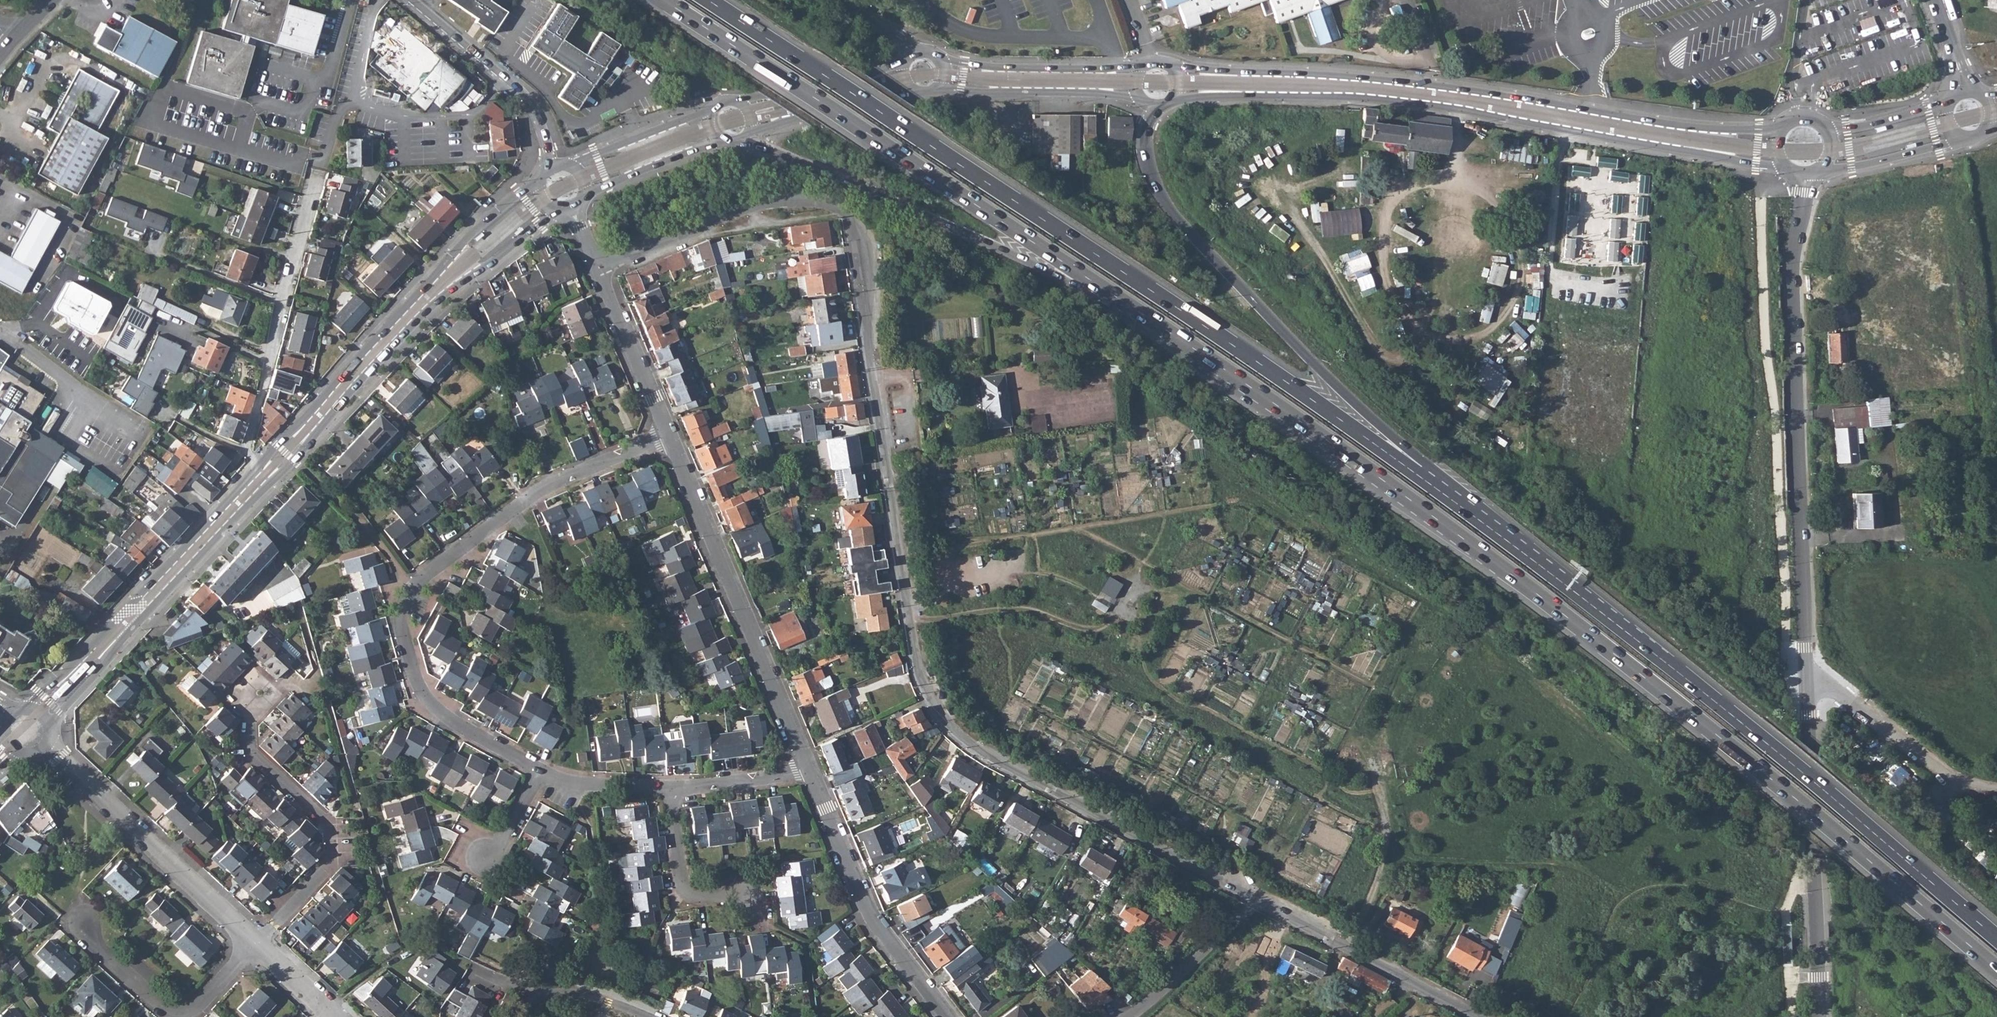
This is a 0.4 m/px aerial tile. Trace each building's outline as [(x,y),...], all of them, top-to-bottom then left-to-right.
[(323,15),(286,4),(287,0),(230,0),(222,29),(243,35),(240,42),(201,31),(186,83),(238,98),(256,39),(311,55),(323,15)] [(494,3),(492,6),(487,3),(489,0),(450,0),(476,18),(474,21),(492,33),(506,11),(494,3)] [(1177,3),(1185,27),(1198,22),(1195,14),(1226,3),(1229,11),(1260,0),(1265,15),(1272,12),(1268,0),(1186,0),(1177,3)] [(1272,12),(1275,22),(1306,11),(1327,3),(1336,0),(1268,0),(1272,12)] [(1327,3),(1306,11),(1314,36),(1317,35),(1320,43),(1336,38),(1334,30),(1336,29),(1327,3)] [(577,16),(559,4),(530,46),(572,74),(557,97),(576,109),(591,87),(591,86),(596,90),(609,71),(604,67),(619,44),(600,31),(585,55),(562,39),(577,16)] [(1397,4),(1389,7),(1392,17),(1401,14),(1397,4)] [(175,42),(129,17),(119,34),(104,26),(94,43),(156,77),(175,42)] [(399,30),(437,62),(440,59),(398,23),(374,51),(378,54),(399,30)] [(437,62),(399,30),(378,54),(417,86),(408,97),(423,110),(432,99),(440,106),(449,100),(456,93),(463,78),(440,59),(437,62)] [(591,87),(602,94),(615,74),(604,67),(609,71),(596,90),(591,86),(591,87)] [(57,100),(58,104),(46,127),(58,133),(37,173),(76,194),(107,137),(96,131),(118,90),(78,68),(66,91),(61,92),(57,100)] [(1375,109),(1362,108),(1361,124),(1361,137),(1367,138),(1369,122),(1373,123),(1375,109)] [(1450,118),(1409,113),(1407,127),(1373,123),(1369,122),(1367,138),(1367,140),(1404,144),(1404,148),(1445,153),(1450,118)] [(1094,116),(1033,115),(1033,153),(1051,153),(1051,170),(1067,170),(1067,153),(1082,153),(1082,146),(1094,146),(1094,116)] [(1131,117),(1108,117),(1107,138),(1130,138),(1131,117)] [(509,121),(488,123),(491,150),(512,148),(509,121)] [(377,138),(346,138),(346,166),(377,166),(377,138)] [(184,158),(142,144),(136,163),(160,172),(159,176),(178,182),(174,193),(191,199),(197,179),(179,173),(184,158)] [(1094,146),(1082,146),(1082,153),(1082,156),(1094,156),(1094,146)] [(1371,157),(1360,156),(1360,161),(1359,202),(1370,202),(1371,157)] [(1597,157),(1596,167),(1616,168),(1616,159),(1597,157)] [(496,169),(492,165),(488,168),(493,173),(496,169)] [(103,194),(104,194),(109,181),(112,182),(115,175),(114,174),(116,168),(109,166),(97,191),(103,194)] [(1571,166),(1570,175),(1588,177),(1589,167),(1571,166)] [(493,173),(488,168),(482,175),(486,180),(493,173)] [(1627,173),(1610,171),(1609,180),(1626,182),(1627,173)] [(1638,193),(1647,193),(1649,175),(1639,174),(1638,193)] [(325,212),(345,218),(352,195),(354,196),(356,187),(341,183),(338,191),(331,189),(325,212)] [(276,196),(251,187),(240,215),(245,217),(263,224),(266,216),(264,215),(267,208),(271,209),(276,196)] [(457,211),(436,191),(426,202),(420,208),(425,214),(440,228),(457,211)] [(1569,211),(1578,211),(1580,193),(1570,192),(1569,211)] [(1611,213),(1620,214),(1622,195),(1612,194),(1611,213)] [(102,198),(95,195),(84,217),(80,226),(93,233),(103,213),(97,209),(102,198)] [(1637,214),(1646,215),(1648,196),(1638,196),(1637,214)] [(415,204),(420,208),(426,202),(421,197),(415,204)] [(136,207),(111,198),(105,215),(127,223),(125,228),(143,234),(145,227),(161,232),(166,218),(145,210),(142,219),(133,216),(136,207)] [(217,208),(211,205),(208,214),(214,216),(217,208)] [(20,293),(59,221),(35,208),(9,256),(0,251),(0,282),(20,293)] [(440,228),(425,214),(406,234),(421,248),(440,228)] [(1566,234),(1575,235),(1577,216),(1567,215),(1566,234)] [(263,224),(245,217),(238,237),(258,244),(265,224),(263,224)] [(1609,237),(1618,238),(1620,219),(1610,218),(1609,237)] [(790,245),(801,243),(807,242),(806,240),(813,239),(814,249),(830,246),(826,221),(788,227),(790,245)] [(1633,240),(1642,241),(1644,222),(1635,222),(1633,240)] [(274,238),(277,228),(267,225),(264,235),(274,238)] [(93,233),(80,226),(65,255),(66,256),(73,259),(86,265),(92,253),(85,249),(93,233)] [(802,251),(814,249),(813,239),(806,240),(807,242),(801,243),(802,251)] [(1563,257),(1573,258),(1575,240),(1565,239),(1563,257)] [(335,244),(321,240),(319,247),(333,251),(335,244)] [(694,271),(703,269),(713,265),(707,245),(705,240),(695,244),(698,253),(692,255),(691,258),(694,271)] [(722,263),(728,262),(721,241),(707,245),(713,265),(722,263)] [(1608,260),(1617,261),(1619,242),(1609,241),(1608,260)] [(1632,263),(1641,263),(1643,245),(1634,244),(1632,263)] [(411,261),(395,246),(388,254),(384,250),(374,260),(378,264),(377,265),(392,280),(411,261)] [(325,280),(333,251),(319,247),(318,247),(316,254),(311,253),(305,275),(325,280)] [(1340,254),(1348,280),(1372,273),(1364,247),(1340,254)] [(256,258),(235,250),(224,276),(245,285),(256,258)] [(679,251),(663,258),(666,265),(668,269),(669,272),(685,266),(679,251)] [(727,255),(728,262),(744,260),(743,252),(727,255)] [(797,276),(803,275),(819,273),(828,271),(828,267),(818,268),(816,253),(798,256),(799,262),(796,263),(796,267),(787,268),(788,278),(797,276)] [(557,255),(550,258),(560,283),(562,282),(575,277),(566,254),(557,257),(557,255)] [(64,262),(70,265),(73,259),(66,256),(64,262)] [(535,266),(538,271),(545,289),(560,283),(550,258),(543,261),(544,263),(535,266)] [(631,294),(642,289),(640,284),(642,283),(639,276),(649,273),(655,270),(656,273),(668,269),(666,265),(663,258),(623,274),(631,294)] [(713,265),(716,274),(733,272),(732,264),(722,266),(722,263),(713,265)] [(392,280),(377,265),(361,281),(377,296),(392,280)] [(530,273),(523,275),(532,300),(547,294),(545,289),(538,271),(530,274),(530,273)] [(819,273),(803,275),(806,295),(822,293),(823,295),(835,293),(831,271),(828,271),(819,273)] [(649,273),(639,276),(642,283),(651,279),(649,273)] [(508,283),(511,292),(517,306),(522,304),(532,300),(523,275),(516,278),(516,280),(508,283)] [(800,296),(806,295),(803,275),(797,276),(800,296)] [(710,279),(714,291),(720,289),(717,279),(716,276),(710,279)] [(107,302),(70,281),(67,282),(54,307),(55,310),(65,316),(69,314),(72,324),(76,323),(77,326),(91,334),(93,332),(108,305),(107,302)] [(645,286),(647,292),(651,290),(658,287),(659,287),(657,281),(645,286)] [(159,289),(143,282),(137,297),(155,306),(193,323),(196,317),(155,297),(159,289)] [(640,321),(664,312),(660,302),(663,301),(658,287),(651,290),(647,292),(642,294),(643,296),(631,301),(640,321)] [(246,301),(215,289),(212,297),(203,294),(199,305),(205,314),(236,326),(246,301)] [(706,295),(714,324),(729,318),(727,313),(723,296),(720,289),(714,291),(706,295)] [(502,293),(495,296),(505,321),(520,315),(517,306),(511,292),(503,295),(502,293)] [(137,297),(130,294),(102,348),(132,363),(137,353),(136,352),(145,334),(143,333),(151,318),(149,317),(155,306),(137,297)] [(344,334),(367,308),(353,294),(330,321),(344,334)] [(1536,318),(1539,296),(1526,294),(1523,317),(1536,318)] [(723,296),(727,313),(735,311),(736,311),(731,295),(723,296)] [(490,326),(505,321),(495,296),(488,299),(489,301),(481,304),(490,326)] [(810,299),(814,324),(835,321),(831,296),(810,299)] [(560,310),(566,325),(591,315),(588,307),(586,308),(583,300),(560,310)] [(307,353),(317,316),(297,311),(288,348),(307,353)] [(668,321),(665,311),(664,312),(640,321),(652,350),(675,340),(667,321),(668,321)] [(729,318),(735,336),(743,335),(735,311),(727,313),(729,318)] [(447,334),(463,349),(481,329),(466,315),(447,334)] [(594,321),(591,315),(566,325),(572,340),(595,330),(592,322),(594,321)] [(819,329),(821,344),(850,340),(848,324),(819,329)] [(1826,326),(1826,334),(1828,362),(1837,361),(1846,361),(1847,361),(1846,333),(1835,334),(1834,325),(1826,326)] [(157,334),(135,380),(151,387),(161,365),(175,372),(185,350),(180,348),(181,346),(157,334)] [(227,347),(202,336),(191,360),(216,372),(227,347)] [(433,379),(434,378),(451,360),(452,359),(437,345),(418,365),(433,379)] [(788,348),(789,358),(805,355),(804,346),(788,348)] [(1052,348),(1032,348),(1032,361),(1052,361),(1052,348)] [(827,362),(830,376),(854,372),(851,353),(834,355),(835,361),(827,362)] [(303,360),(285,356),(283,365),(280,364),(279,367),(286,369),(285,371),(297,375),(300,376),(303,360)] [(576,377),(583,393),(595,388),(598,395),(616,388),(606,365),(588,372),(583,359),(571,364),(576,377)] [(457,365),(451,360),(434,378),(440,384),(457,365)] [(1109,372),(1120,372),(1120,363),(1109,363),(1109,372)] [(0,368),(0,517),(13,526),(27,503),(18,498),(31,478),(40,483),(57,457),(27,438),(27,434),(19,428),(24,420),(27,421),(43,395),(26,385),(17,379),(0,368)] [(745,370),(750,386),(756,385),(752,369),(745,370)] [(200,373),(196,370),(192,377),(197,379),(200,373)] [(297,375),(285,371),(282,381),(294,385),(297,375)] [(583,393),(576,377),(558,384),(553,372),(541,377),(553,406),(565,401),(568,407),(585,400),(583,393)] [(839,388),(841,400),(858,397),(854,372),(830,376),(832,389),(839,388)] [(183,380),(193,386),(197,379),(192,377),(186,374),(183,380)] [(982,408),(985,408),(988,428),(1010,425),(1003,374),(980,377),(982,385),(979,386),(982,408)] [(17,379),(26,385),(28,381),(19,376),(17,379)] [(130,377),(122,390),(136,399),(131,408),(146,417),(154,403),(152,402),(157,393),(130,377)] [(520,427),(526,425),(545,417),(542,411),(553,406),(541,377),(529,382),(535,394),(517,401),(521,412),(515,415),(520,427)] [(402,415),(403,413),(420,395),(422,393),(408,379),(387,401),(402,415)] [(225,400),(235,404),(240,388),(230,385),(225,400)] [(180,413),(184,415),(198,389),(194,387),(180,413)] [(254,394),(240,388),(235,404),(231,414),(246,420),(254,394)] [(751,389),(756,405),(763,404),(758,388),(751,389)] [(427,400),(420,395),(403,413),(409,419),(427,400)] [(1833,409),(1834,429),(1837,462),(1857,460),(1856,443),(1855,427),(1861,427),(1889,424),(1887,396),(1866,398),(1867,406),(1833,409)] [(270,405),(284,419),(289,414),(274,400),(270,405)] [(270,405),(265,401),(261,412),(263,413),(260,424),(256,436),(264,443),(285,419),(284,419),(270,405)] [(1151,401),(1140,403),(1142,417),(1153,415),(1151,401)] [(844,415),(845,420),(862,418),(860,403),(824,409),(826,418),(844,415)] [(767,417),(763,404),(756,405),(760,418),(767,417)] [(701,417),(703,422),(710,420),(706,409),(699,412),(701,417)] [(707,430),(703,422),(701,417),(699,412),(699,411),(698,410),(680,417),(692,446),(729,431),(726,422),(707,430)] [(767,417),(760,418),(764,433),(799,428),(802,443),(826,439),(830,438),(829,430),(813,432),(810,411),(767,417)] [(245,422),(223,413),(216,434),(238,442),(245,422)] [(1033,431),(1046,430),(1045,414),(1031,415),(1033,431)] [(362,436),(378,451),(397,432),(380,416),(362,436)] [(754,445),(757,453),(769,448),(764,433),(760,418),(753,421),(760,443),(754,445)] [(216,440),(200,430),(187,447),(201,460),(216,440)] [(826,439),(831,469),(834,469),(860,464),(855,434),(830,438),(826,439)] [(344,454),(361,470),(378,451),(362,436),(344,454)] [(583,437),(570,441),(575,458),(588,454),(583,437)] [(694,450),(702,470),(722,461),(714,442),(694,450)] [(187,447),(182,443),(178,448),(183,452),(180,453),(176,450),(173,455),(179,459),(193,470),(201,460),(187,447)] [(458,465),(469,479),(479,471),(483,476),(499,464),(484,445),(469,457),(461,446),(450,454),(458,465)] [(241,454),(231,447),(230,447),(226,446),(213,465),(226,474),(241,454)] [(327,472),(343,488),(361,470),(344,454),(327,472)] [(66,469),(84,482),(94,469),(75,456),(66,469)] [(193,470),(179,459),(175,466),(168,461),(155,478),(175,493),(188,476),(194,480),(189,486),(210,501),(220,490),(193,470)] [(705,475),(715,501),(716,504),(727,500),(721,485),(739,478),(733,463),(705,475)] [(861,472),(860,464),(834,469),(835,479),(841,478),(843,488),(845,498),(867,495),(863,471),(861,472)] [(144,473),(135,465),(122,484),(130,490),(144,473)] [(424,474),(442,499),(453,491),(457,496),(473,484),(469,479),(458,465),(443,476),(435,466),(424,474)] [(621,487),(633,515),(645,510),(640,497),(657,490),(648,468),(630,476),(633,482),(621,487)] [(472,480),(477,485),(484,477),(479,472),(472,480)] [(407,504),(421,523),(437,511),(433,506),(442,499),(424,474),(414,482),(422,493),(407,504)] [(1880,475),(1873,475),(1874,486),(1881,485),(1880,475)] [(18,498),(27,503),(40,483),(31,478),(18,498)] [(615,508),(620,521),(633,515),(621,487),(610,492),(606,484),(593,489),(603,513),(615,508)] [(104,498),(81,485),(78,490),(100,503),(98,506),(117,518),(122,510),(106,498),(104,497),(104,498)] [(137,485),(132,490),(145,501),(151,493),(141,485),(137,485)] [(286,505),(302,520),(319,502),(302,487),(286,505)] [(573,506),(585,535),(597,529),(592,518),(603,513),(593,489),(582,494),(584,501),(573,506)] [(729,525),(732,531),(750,524),(741,502),(755,496),(752,489),(727,500),(716,504),(723,521),(727,520),(729,525)] [(128,502),(112,490),(106,498),(122,510),(128,502)] [(183,507),(167,492),(164,496),(160,493),(153,501),(158,505),(153,511),(179,533),(180,532),(196,515),(200,511),(190,503),(183,507)] [(1878,492),(1854,493),(1855,528),(1879,527),(1878,492)] [(788,499),(790,508),(797,506),(795,498),(788,499)] [(385,528),(400,548),(416,536),(412,531),(421,523),(407,504),(403,499),(392,506),(400,517),(385,528)] [(154,505),(148,500),(145,503),(151,509),(154,505)] [(840,507),(843,530),(869,526),(865,503),(840,507)] [(568,527),(573,539),(585,535),(573,506),(561,511),(558,504),(540,512),(550,535),(568,527)] [(269,523),(287,540),(304,523),(302,520),(286,505),(269,523)] [(179,533),(153,511),(151,513),(149,515),(149,518),(148,517),(145,517),(141,521),(159,538),(164,542),(168,545),(179,533)] [(83,525),(89,529),(94,521),(89,517),(83,525)] [(141,521),(135,518),(118,537),(130,545),(131,544),(143,556),(159,538),(141,521)] [(757,550),(761,558),(771,553),(760,527),(731,539),(739,557),(757,550)] [(118,537),(109,531),(104,539),(110,543),(136,563),(143,556),(131,544),(130,545),(118,537)] [(232,562),(251,579),(276,552),(261,532),(232,562)] [(659,551),(664,563),(689,552),(683,540),(675,543),(670,532),(642,544),(647,556),(659,551)] [(509,580),(521,586),(527,574),(515,568),(524,551),(501,539),(492,557),(498,560),(493,571),(509,580)] [(136,563),(110,543),(103,551),(108,555),(101,562),(104,565),(120,580),(136,563)] [(103,565),(82,552),(77,558),(89,566),(88,568),(96,573),(82,588),(99,604),(120,580),(104,565),(103,565)] [(657,579),(662,592),(691,580),(686,568),(694,565),(689,552),(664,563),(669,575),(657,579)] [(360,573),(365,591),(370,590),(379,587),(388,585),(383,566),(377,568),(373,556),(343,564),(347,577),(360,573)] [(232,562),(207,589),(216,599),(225,607),(251,579),(232,562)] [(57,609),(78,623),(78,622),(89,612),(59,592),(57,595),(54,593),(52,595),(45,592),(29,587),(27,579),(9,567),(3,577),(56,611),(57,609)] [(490,607),(505,615),(511,603),(499,597),(509,580),(493,571),(487,568),(477,586),(483,589),(477,600),(490,607)] [(268,590),(274,602),(300,585),(297,578),(293,574),(268,590)] [(1106,612),(1122,583),(1109,576),(1093,605),(1106,612)] [(679,599),(684,611),(709,601),(704,588),(696,591),(691,580),(662,592),(667,604),(679,599)] [(300,587),(303,597),(311,595),(308,584),(300,587)] [(189,608),(198,617),(216,599),(207,589),(202,585),(184,603),(189,608)] [(444,592),(458,599),(462,592),(448,585),(444,592)] [(339,620),(342,631),(354,628),(372,623),(369,611),(375,609),(370,590),(365,591),(346,597),(351,616),(339,620)] [(866,616),(868,631),(888,628),(885,612),(882,613),(881,607),(879,592),(854,596),(857,618),(866,616)] [(677,627),(682,640),(711,627),(706,616),(714,613),(709,601),(684,611),(689,622),(677,627)] [(505,615),(490,607),(483,618),(478,615),(468,632),(490,644),(500,626),(511,632),(517,621),(505,615)] [(167,649),(201,636),(198,627),(206,624),(198,617),(189,608),(162,636),(167,649)] [(98,619),(89,611),(89,612),(78,622),(88,630),(98,619)] [(767,622),(778,649),(804,638),(803,637),(797,622),(801,620),(800,617),(793,620),(788,622),(786,617),(784,614),(767,622)] [(432,657),(449,666),(452,661),(461,645),(444,636),(451,624),(439,618),(424,645),(436,651),(432,657)] [(797,622),(803,637),(808,635),(802,620),(801,620),(797,622)] [(372,623),(354,628),(359,647),(348,650),(351,663),(381,654),(378,643),(384,640),(379,621),(372,623)] [(215,625),(217,631),(222,628),(224,628),(221,622),(215,625)] [(4,660),(10,664),(33,640),(29,629),(22,635),(14,630),(12,634),(0,626),(0,663),(4,660)] [(699,646),(705,660),(723,652),(729,649),(724,637),(716,640),(711,627),(682,640),(687,652),(699,646)] [(254,659),(259,665),(277,647),(279,645),(263,631),(256,639),(251,634),(243,642),(248,647),(246,649),(256,657),(254,659)] [(279,645),(277,647),(291,660),(293,658),(296,654),(282,641),(279,645)] [(236,676),(241,671),(239,669),(247,660),(228,643),(215,656),(236,676)] [(268,673),(266,675),(272,681),(285,667),(290,672),(298,663),(293,658),(291,660),(277,647),(259,665),(268,673)] [(729,666),(723,652),(705,660),(695,664),(699,676),(709,672),(717,689),(742,679),(735,664),(729,666)] [(367,673),(372,692),(392,686),(397,685),(391,665),(385,667),(381,654),(351,663),(355,676),(367,673)] [(200,677),(216,692),(222,686),(224,688),(236,676),(215,656),(198,675),(200,677)] [(883,672),(892,669),(900,665),(901,665),(897,656),(890,659),(879,663),(883,672)] [(461,686),(471,692),(483,670),(486,665),(475,659),(469,671),(452,661),(449,666),(440,683),(457,693),(461,686)] [(90,674),(97,667),(94,664),(87,672),(90,674)] [(817,691),(813,681),(823,677),(818,665),(790,677),(802,705),(811,702),(821,698),(817,691)] [(886,680),(904,672),(901,665),(900,665),(892,669),(883,672),(886,680)] [(476,709),(493,718),(504,696),(488,688),(495,677),(483,670),(471,692),(468,698),(479,704),(476,709)] [(107,694),(119,706),(138,686),(126,674),(107,694)] [(179,688),(182,692),(193,680),(189,676),(186,677),(178,686),(179,688)] [(817,691),(829,686),(830,682),(827,676),(823,677),(813,681),(817,691)] [(195,682),(193,680),(182,692),(201,709),(205,704),(207,706),(215,699),(219,694),(216,692),(200,677),(195,682)] [(397,706),(392,686),(372,692),(368,693),(373,712),(361,715),(364,728),(393,719),(390,708),(397,706)] [(811,702),(823,733),(847,723),(838,700),(841,699),(837,691),(821,698),(811,702)] [(513,722),(524,728),(539,700),(528,694),(522,706),(504,696),(493,718),(511,728),(513,722)] [(282,716),(293,727),(307,712),(289,696),(281,705),(279,703),(274,709),(282,716)] [(851,722),(857,720),(850,697),(844,699),(851,722)] [(533,739),(550,749),(562,727),(544,718),(551,706),(539,700),(524,728),(535,734),(533,739)] [(921,707),(895,717),(900,728),(910,724),(913,733),(929,726),(921,707)] [(215,733),(221,739),(237,721),(225,709),(223,711),(220,708),(203,726),(213,736),(215,733)] [(726,732),(730,757),(750,754),(749,747),(762,746),(758,715),(745,717),(746,730),(726,732)] [(273,736),(285,748),(299,733),(293,727),(282,716),(274,724),(271,722),(266,729),(273,736)] [(94,747),(107,758),(124,740),(98,717),(88,728),(101,740),(94,747)] [(617,750),(630,748),(627,725),(626,717),(613,719),(614,732),(595,735),(598,759),(618,757),(617,750)] [(853,732),(864,758),(881,749),(882,748),(872,726),(875,725),(876,727),(885,723),(883,719),(853,732)] [(710,753),(711,759),(730,757),(726,732),(708,735),(706,722),(693,723),(697,754),(710,753)] [(644,761),(664,759),(662,741),(661,734),(641,736),(640,723),(627,725),(630,748),(631,755),(643,754),(644,761)] [(664,759),(665,765),(685,762),(685,756),(697,754),(693,723),(680,725),(681,739),(662,741),(664,759)] [(383,757),(395,763),(401,751),(419,761),(421,756),(430,739),(412,730),(409,735),(398,730),(383,757)] [(221,739),(215,733),(213,736),(221,745),(221,739)] [(822,745),(827,755),(845,747),(843,742),(852,738),(850,734),(841,738),(840,736),(822,745)] [(432,778),(443,784),(458,757),(448,751),(451,745),(432,735),(430,739),(421,756),(438,766),(432,778)] [(285,748),(273,736),(265,744),(263,742),(258,748),(278,767),(291,753),(285,748)] [(886,753),(892,762),(891,763),(902,780),(912,773),(902,758),(913,751),(904,738),(882,748),(881,749),(884,754),(886,753)] [(344,740),(340,741),(344,757),(357,753),(356,750),(352,750),(344,740)] [(131,765),(150,782),(159,772),(165,766),(146,749),(131,765)] [(585,751),(575,752),(576,761),(586,759),(585,751)] [(344,757),(349,773),(354,771),(355,758),(358,757),(357,753),(344,757)] [(462,778),(478,787),(486,772),(490,766),(472,757),(469,763),(458,757),(443,784),(456,790),(462,778)] [(955,757),(943,777),(954,783),(970,792),(981,773),(955,757)] [(299,787),(319,806),(325,799),(324,798),(331,790),(326,786),(333,778),(330,768),(323,762),(299,787)] [(833,776),(837,783),(850,775),(846,769),(833,776)] [(247,802),(262,786),(265,783),(259,777),(258,779),(249,771),(241,778),(233,770),(220,783),(229,792),(232,789),(247,802)] [(145,787),(169,809),(179,799),(185,793),(187,791),(180,784),(176,788),(159,772),(150,782),(145,787)] [(498,778),(486,772),(478,787),(472,799),(484,806),(491,794),(508,803),(519,781),(502,772),(498,778)] [(916,779),(926,785),(930,778),(924,774),(916,779)] [(839,796),(849,821),(870,812),(860,788),(863,787),(859,777),(838,786),(842,795),(839,796)] [(950,789),(954,783),(943,777),(939,783),(950,789)] [(907,786),(921,806),(926,798),(928,794),(929,793),(932,789),(926,785),(916,779),(907,786)] [(971,800),(992,813),(1003,793),(982,781),(971,800)] [(25,787),(22,784),(5,802),(5,808),(2,813),(16,826),(22,821),(37,835),(50,822),(25,787)] [(244,805),(262,822),(264,819),(279,804),(281,801),(283,800),(276,793),(273,795),(262,786),(247,802),(244,805)] [(200,807),(185,793),(179,799),(190,809),(196,814),(200,811),(200,807)] [(928,816),(941,835),(943,837),(948,829),(932,806),(935,801),(928,794),(926,798),(921,806),(928,816)] [(768,806),(770,823),(784,821),(785,835),(798,833),(794,802),(782,804),(781,795),(766,797),(768,806)] [(196,814),(190,809),(179,799),(169,809),(165,813),(183,831),(184,830),(197,816),(196,814)] [(757,825),(759,839),(772,837),(770,823),(768,806),(755,807),(754,799),(740,800),(744,827),(757,825)] [(400,818),(406,837),(429,830),(423,811),(417,812),(413,800),(383,809),(387,822),(400,818)] [(716,813),(720,844),(733,842),(732,828),(744,827),(740,800),(727,802),(728,811),(716,813)] [(279,804),(264,819),(276,830),(277,828),(283,833),(299,815),(288,805),(287,806),(281,801),(279,804)] [(1002,820),(1026,834),(1036,816),(1013,801),(1002,820)] [(635,839),(656,836),(653,817),(647,818),(645,805),(615,810),(616,822),(629,820),(632,840),(635,839)] [(707,845),(708,846),(720,844),(716,813),(704,814),(703,806),(689,808),(693,834),(697,833),(706,832),(707,845)] [(286,840),(297,850),(309,837),(314,832),(310,828),(311,827),(299,815),(283,833),(288,838),(286,840)] [(212,830),(197,816),(184,830),(183,831),(207,853),(219,841),(209,832),(212,830)] [(927,841),(941,835),(928,816),(923,818),(929,831),(924,833),(927,841)] [(534,842),(547,849),(553,837),(565,843),(571,832),(544,817),(538,829),(529,824),(523,836),(534,842)] [(1029,837),(1060,855),(1072,837),(1040,818),(1029,837)] [(1233,830),(1240,834),(1245,825),(1238,821),(1233,830)] [(862,840),(869,857),(889,849),(878,824),(855,834),(859,841),(862,840)] [(398,859),(402,872),(431,863),(428,850),(434,848),(429,830),(406,837),(411,855),(398,859)] [(1229,838),(1244,846),(1246,842),(1247,838),(1240,834),(1233,830),(1229,838)] [(706,832),(697,833),(698,843),(701,846),(707,845),(706,832)] [(48,858),(53,849),(28,833),(23,841),(9,833),(4,842),(23,854),(28,846),(48,858)] [(952,842),(962,847),(967,839),(956,834),(952,842)] [(635,839),(637,853),(624,855),(616,856),(618,868),(626,867),(649,864),(657,862),(656,850),(664,849),(662,836),(656,836),(635,839)] [(290,857),(305,871),(322,853),(314,845),(316,843),(309,837),(297,850),(290,857)] [(225,868),(230,872),(247,854),(236,844),(234,846),(228,841),(212,859),(224,869),(225,868)] [(554,882),(558,884),(564,872),(553,866),(559,855),(547,849),(534,842),(529,853),(537,858),(530,869),(554,882)] [(1244,846),(1253,852),(1256,848),(1246,842),(1244,846)] [(1078,865),(1103,879),(1113,862),(1088,847),(1078,865)] [(892,856),(889,849),(869,857),(872,864),(892,856)] [(237,882),(243,888),(260,870),(262,868),(247,854),(230,872),(239,880),(237,882)] [(103,878),(127,900),(144,882),(120,860),(103,878)] [(775,878),(778,897),(802,894),(799,875),(812,873),(811,860),(781,865),(782,876),(775,878)] [(879,872),(885,883),(886,886),(882,888),(888,901),(924,884),(917,868),(907,873),(901,862),(879,872)] [(1118,865),(1113,862),(1103,879),(1108,882),(1118,865)] [(631,879),(633,892),(655,889),(661,888),(659,875),(650,876),(649,864),(626,867),(618,868),(619,881),(631,879)] [(990,874),(993,877),(1000,870),(997,867),(995,869),(989,864),(982,872),(987,877),(990,874)] [(333,893),(346,905),(356,894),(354,892),(360,887),(341,869),(330,881),(332,883),(327,888),(333,893)] [(387,879),(384,869),(377,870),(380,881),(387,879)] [(257,897),(261,901),(278,884),(267,873),(265,876),(260,870),(243,888),(255,899),(257,897)] [(429,898),(447,907),(457,887),(458,885),(440,876),(437,882),(426,876),(411,903),(423,910),(429,898)] [(570,906),(576,909),(582,897),(558,884),(554,882),(548,893),(540,889),(534,901),(538,903),(557,914),(560,915),(564,917),(570,906)] [(1003,900),(998,906),(1005,912),(1013,903),(992,883),(980,890),(984,897),(994,892),(1003,900)] [(475,897),(457,887),(447,907),(446,908),(463,918),(457,929),(469,936),(484,909),(472,903),(475,897)] [(657,909),(655,889),(633,892),(630,893),(633,913),(619,915),(621,928),(652,923),(651,910),(657,909)] [(346,905),(333,893),(325,902),(323,899),(317,906),(336,923),(337,924),(351,910),(346,905)] [(149,914),(162,926),(163,925),(172,933),(184,922),(185,920),(175,912),(176,911),(163,900),(162,901),(154,894),(145,904),(152,911),(149,914)] [(788,916),(789,927),(819,923),(817,911),(804,913),(802,894),(778,897),(780,917),(788,916)] [(806,910),(815,910),(815,894),(806,894),(806,910)] [(13,913),(30,929),(44,913),(27,898),(25,900),(19,895),(9,906),(14,911),(13,913)] [(905,903),(910,912),(919,908),(915,899),(905,903)] [(1174,932),(1119,900),(1112,911),(1125,919),(1129,921),(1125,927),(1125,929),(1134,934),(1137,928),(1166,945),(1174,932)] [(557,914),(538,903),(529,921),(535,924),(529,935),(556,949),(562,937),(550,931),(560,915),(557,914)] [(319,936),(321,938),(336,923),(317,906),(309,914),(307,913),(301,919),(319,936)] [(999,917),(1005,912),(998,906),(992,910),(999,917)] [(459,954),(471,960),(487,930),(504,940),(516,918),(498,908),(495,915),(484,909),(469,936),(459,954)] [(1383,924),(1407,936),(1410,928),(1415,931),(1420,922),(1391,908),(1383,924)] [(1506,915),(1495,942),(1505,946),(1509,948),(1521,920),(1506,915)] [(306,949),(319,936),(301,919),(293,927),(291,925),(286,930),(306,949)] [(1125,919),(1120,925),(1125,927),(1129,921),(1125,919)] [(173,943),(198,967),(211,955),(205,949),(210,944),(190,925),(189,927),(184,922),(172,933),(170,936),(175,941),(173,943)] [(689,947),(691,960),(704,958),(701,935),(700,927),(687,929),(686,923),(666,926),(669,950),(689,947)] [(821,935),(824,939),(839,928),(835,923),(821,935)] [(947,925),(940,929),(957,951),(963,947),(947,925)] [(841,968),(855,958),(847,947),(853,943),(842,927),(822,941),(833,957),(822,965),(830,976),(841,968)] [(936,967),(957,951),(940,929),(938,927),(917,942),(936,967)] [(1176,939),(1183,945),(1192,932),(1185,927),(1176,939)] [(725,969),(737,967),(734,947),(733,937),(721,939),(720,932),(701,935),(704,958),(723,955),(725,969)] [(737,967),(739,977),(751,975),(750,970),(764,968),(762,960),(761,949),(759,934),(745,936),(746,945),(734,947),(737,967)] [(1478,946),(1458,934),(1446,957),(1469,969),(1471,965),(1478,969),(1479,967),(1486,954),(1488,951),(1478,946)] [(56,971),(66,980),(80,964),(57,943),(55,944),(49,939),(37,954),(43,959),(38,965),(50,977),(56,971)] [(1478,946),(1488,951),(1492,945),(1482,939),(1478,946)] [(322,962),(327,967),(330,965),(336,971),(345,979),(362,960),(341,941),(322,962)] [(1056,954),(1060,958),(1065,954),(1061,950),(1059,951),(1052,944),(1047,949),(1054,957),(1056,954)] [(418,976),(433,987),(431,989),(441,996),(456,974),(442,964),(445,959),(426,945),(415,960),(422,964),(418,970),(421,972),(418,976)] [(1279,958),(1319,977),(1325,965),(1285,945),(1279,958)] [(780,946),(761,949),(762,960),(764,968),(764,973),(784,970),(786,983),(798,982),(794,951),(781,953),(780,946)] [(1500,958),(1504,959),(1509,948),(1505,946),(1500,958)] [(843,993),(850,1003),(875,985),(867,975),(873,971),(861,953),(855,958),(841,968),(846,974),(839,978),(848,989),(843,993)] [(1479,967),(1486,970),(1492,958),(1486,954),(1479,967)] [(1337,969),(1381,992),(1388,980),(1342,957),(1337,969)] [(12,969),(19,980),(26,975),(17,963),(12,969)] [(989,1004),(972,981),(982,974),(974,963),(950,981),(958,992),(960,990),(977,1012),(989,1004)] [(1489,985),(1492,986),(1502,965),(1498,963),(1489,985)] [(334,973),(336,971),(330,965),(327,967),(334,973)] [(1088,971),(1077,980),(1101,1003),(1110,1000),(1101,992),(1107,987),(1088,971)] [(71,1000),(83,1012),(91,1003),(97,1009),(103,1015),(118,999),(90,974),(76,990),(78,992),(71,1000)] [(1077,980),(1067,988),(1085,1009),(1091,1003),(1093,1006),(1101,1003),(1077,980)] [(457,1016),(479,1016),(490,996),(479,990),(480,987),(476,985),(475,988),(472,986),(456,1016),(457,1016)] [(877,1016),(886,1016),(900,1007),(888,991),(882,995),(875,985),(850,1003),(858,1014),(869,1006),(877,1016)] [(402,1013),(381,994),(380,995),(371,986),(365,993),(368,995),(362,1001),(373,1011),(377,1011),(384,1016),(398,1016),(402,1013)] [(689,1015),(693,1016),(699,1016),(709,993),(701,989),(698,996),(684,990),(677,1008),(689,1014),(689,1015)] [(244,1016),(264,1016),(275,1005),(258,990),(251,998),(249,997),(237,1010),(244,1016)] [(97,1009),(91,1003),(83,1012),(88,1016),(90,1016),(97,1009)] [(900,1007),(886,1016),(907,1016),(900,1007)] [(1017,1007),(1004,1016),(1024,1016),(1017,1007)] [(5,1008),(0,1013),(0,1016),(13,1016),(5,1008)] [(717,1016),(737,1016),(722,1008),(717,1016)]
